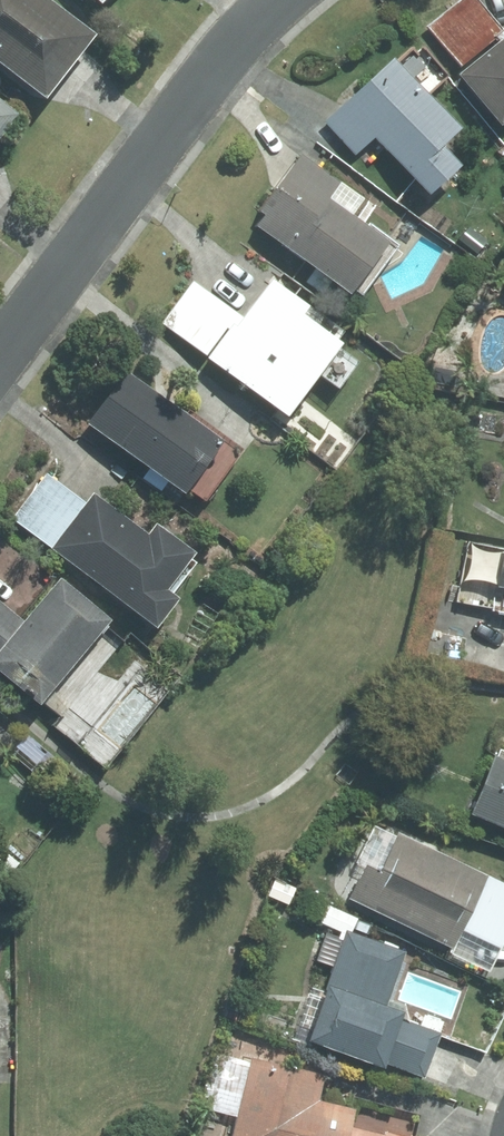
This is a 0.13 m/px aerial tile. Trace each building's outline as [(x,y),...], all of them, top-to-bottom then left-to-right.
[(48,98),(96,34),(51,0),(0,0),(0,62),(48,98)] [(480,0),(459,0),(427,27),(460,67),(496,38),(499,42),(460,75),(503,125),(503,124),(503,29),(480,0)] [(396,58),(325,122),(357,155),(376,137),(430,195),(463,164),(445,145),(463,127),(396,58)] [(21,113),(0,97),(0,140),(21,113)] [(265,213),(257,225),(352,294),(354,290),(362,296),(398,246),(330,197),(341,182),(302,154),(261,211),(265,213)] [(195,281),(163,324),(289,416),(320,374),(339,388),(359,362),(340,348),(344,342),(305,314),(311,305),(273,278),(244,317),(195,281)] [(223,438),(127,371),(89,424),(186,491),(223,438)] [(87,506),(43,473),(9,516),(157,627),(180,597),(170,590),(201,550),(158,517),(145,535),(94,497),(87,506)] [(12,580),(0,570),(0,595),(12,580)] [(0,599),(0,670),(43,706),(113,622),(58,577),(24,618),(0,599)] [(499,746),(469,811),(503,828),(503,748),(499,746)] [(401,834),(382,871),(365,863),(348,898),(493,969),(503,948),(503,884),(401,834)] [(406,950),(349,929),(326,992),(310,985),(290,1033),(383,1071),(387,1062),(422,1076),(440,1034),(405,1019),(409,1011),(389,1002),(406,950)] [(251,1056),(234,1135),(412,1135),(352,1122),(356,1107),(319,1099),(325,1073),(251,1056)]
